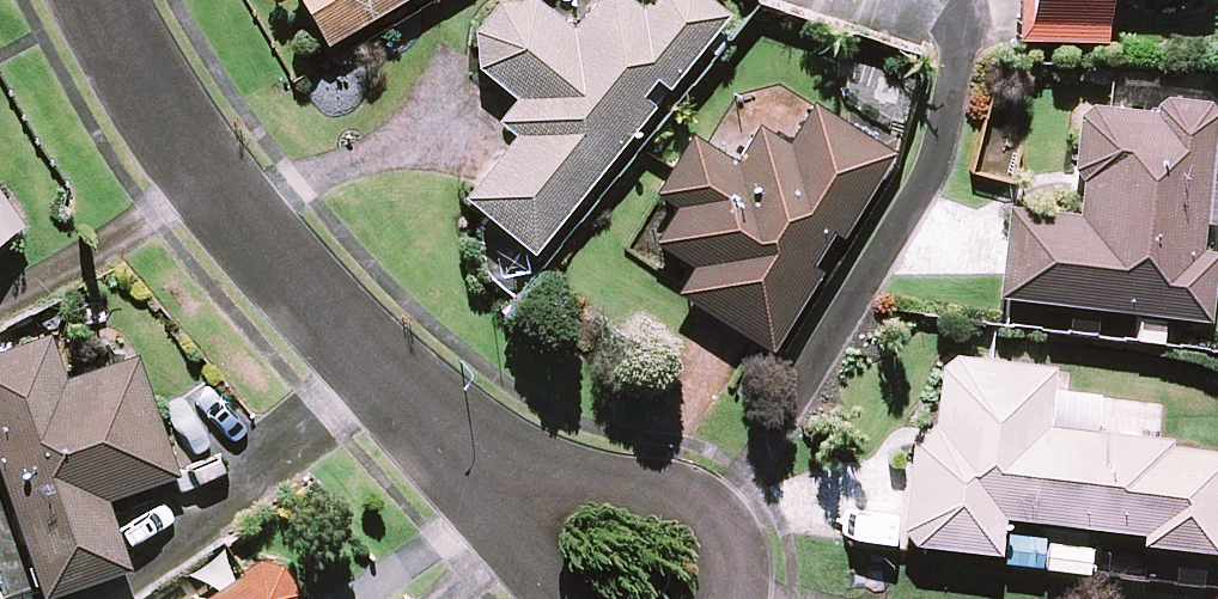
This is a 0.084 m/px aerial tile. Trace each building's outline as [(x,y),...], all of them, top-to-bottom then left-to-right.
[(322,40),(391,0),(299,0),(322,40)] [(466,56),(514,95),(496,116),(513,130),(461,193),(529,249),(723,11),(710,0),(644,0),(640,5),(633,0),(591,0),(569,27),(536,0),(492,0),(487,4),(483,8),(479,14),(475,19),(472,25),(470,31),(468,37),(467,43),(466,50),(466,56)] [(1017,34),(1100,36),(1101,0),(1018,0),(1017,34)] [(887,152),(751,70),(707,143),(691,133),(655,191),(675,202),(652,239),(694,264),(677,291),(769,347),(887,152)] [(1082,91),(1069,214),(1008,207),(999,294),(1205,315),(1215,220),(1217,220),(1217,105),(1082,91)] [(0,192),(0,233),(19,220),(0,192)] [(48,330),(0,347),(0,468),(44,594),(129,564),(105,495),(176,470),(135,352),(64,376),(48,330)] [(943,355),(935,425),(912,423),(900,539),(994,548),(997,513),(1138,527),(1137,539),(1212,547),(1217,494),(1217,449),(1157,442),(1161,406),(1046,394),(1049,366),(943,355)] [(1094,537),(1003,530),(1000,566),(1091,574),(1094,537)] [(267,551),(198,598),(300,598),(267,551)]
